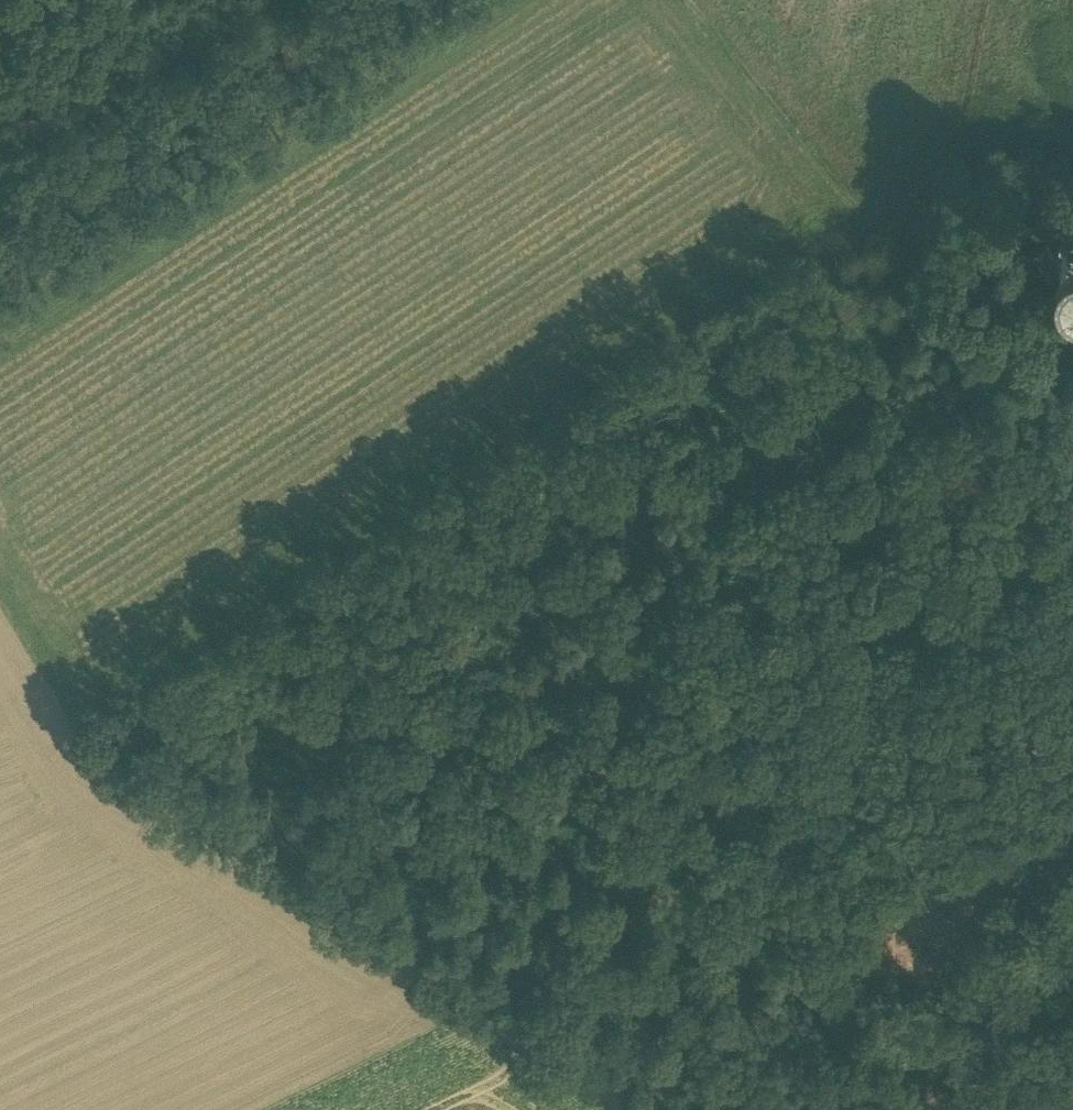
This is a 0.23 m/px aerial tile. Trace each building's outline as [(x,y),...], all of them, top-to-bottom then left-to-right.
[(1072,215),(1068,218),(1065,220),(1062,223),(1060,228),(1059,233),(1059,236),(1059,242),(1060,246),(1063,250),(1065,253),(1069,256),(1072,257),(1072,215)] [(1059,233),(1032,252),(1051,278),(1072,262),(1072,257),(1069,256),(1065,253),(1063,250),(1060,246),(1059,242),(1059,236),(1059,233)]
